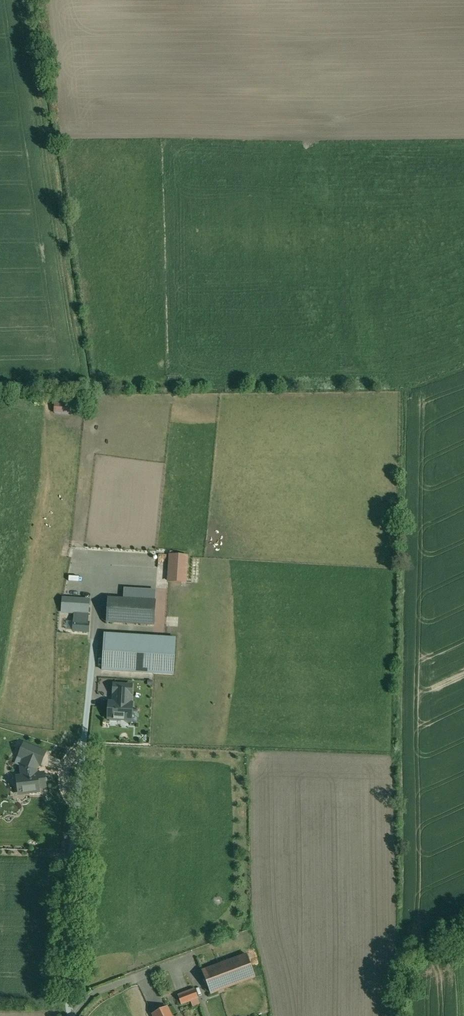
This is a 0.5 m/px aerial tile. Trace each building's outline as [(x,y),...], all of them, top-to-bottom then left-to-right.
[(188,556),(174,555),(174,552),(171,552),(169,581),(186,582),(188,556)] [(90,599),(64,597),(62,612),(75,612),(89,613),(90,605),(90,599)] [(156,601),(109,598),(107,622),(154,625),(156,601)] [(89,613),(75,612),(74,622),(88,623),(89,613)] [(88,623),(74,622),(74,631),(89,632),(90,623),(88,623)] [(176,638),(105,634),(103,670),(174,674),(176,638)] [(124,685),(117,684),(117,683),(111,682),(110,698),(109,719),(131,720),(133,684),(124,684),(124,685)] [(46,753),(24,744),(19,756),(25,759),(37,763),(41,765),(46,753)] [(37,763),(25,759),(22,768),(23,777),(17,777),(19,790),(30,789),(30,792),(39,791),(39,787),(46,787),(44,774),(35,775),(35,769),(37,763)] [(247,954),(202,971),(211,994),(256,977),(247,954)] [(195,989),(178,995),(182,1005),(199,998),(195,989)] [(167,1007),(153,1013),(154,1015),(172,1015),(167,1007)]
